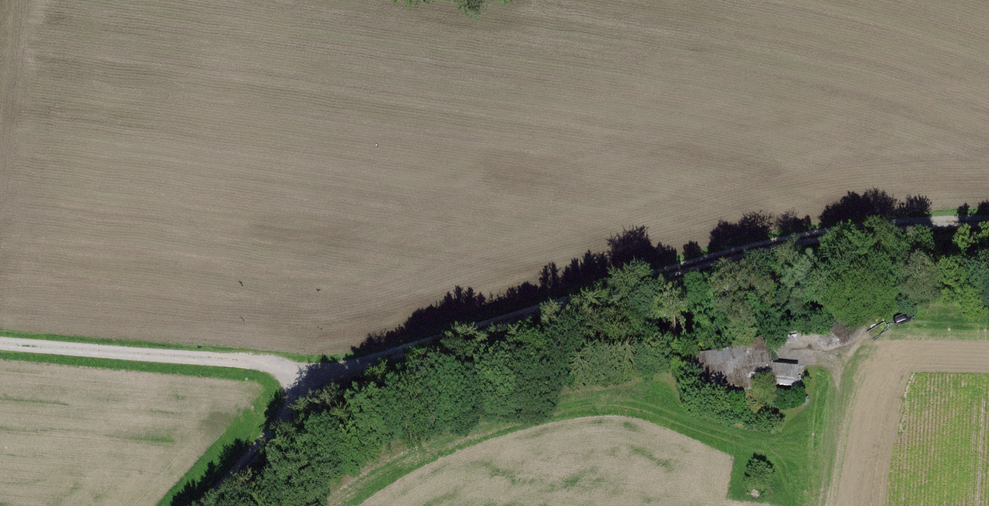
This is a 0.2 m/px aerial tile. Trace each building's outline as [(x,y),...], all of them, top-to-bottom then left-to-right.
[(759,328),(686,342),(697,402),(771,388),(759,328)]
